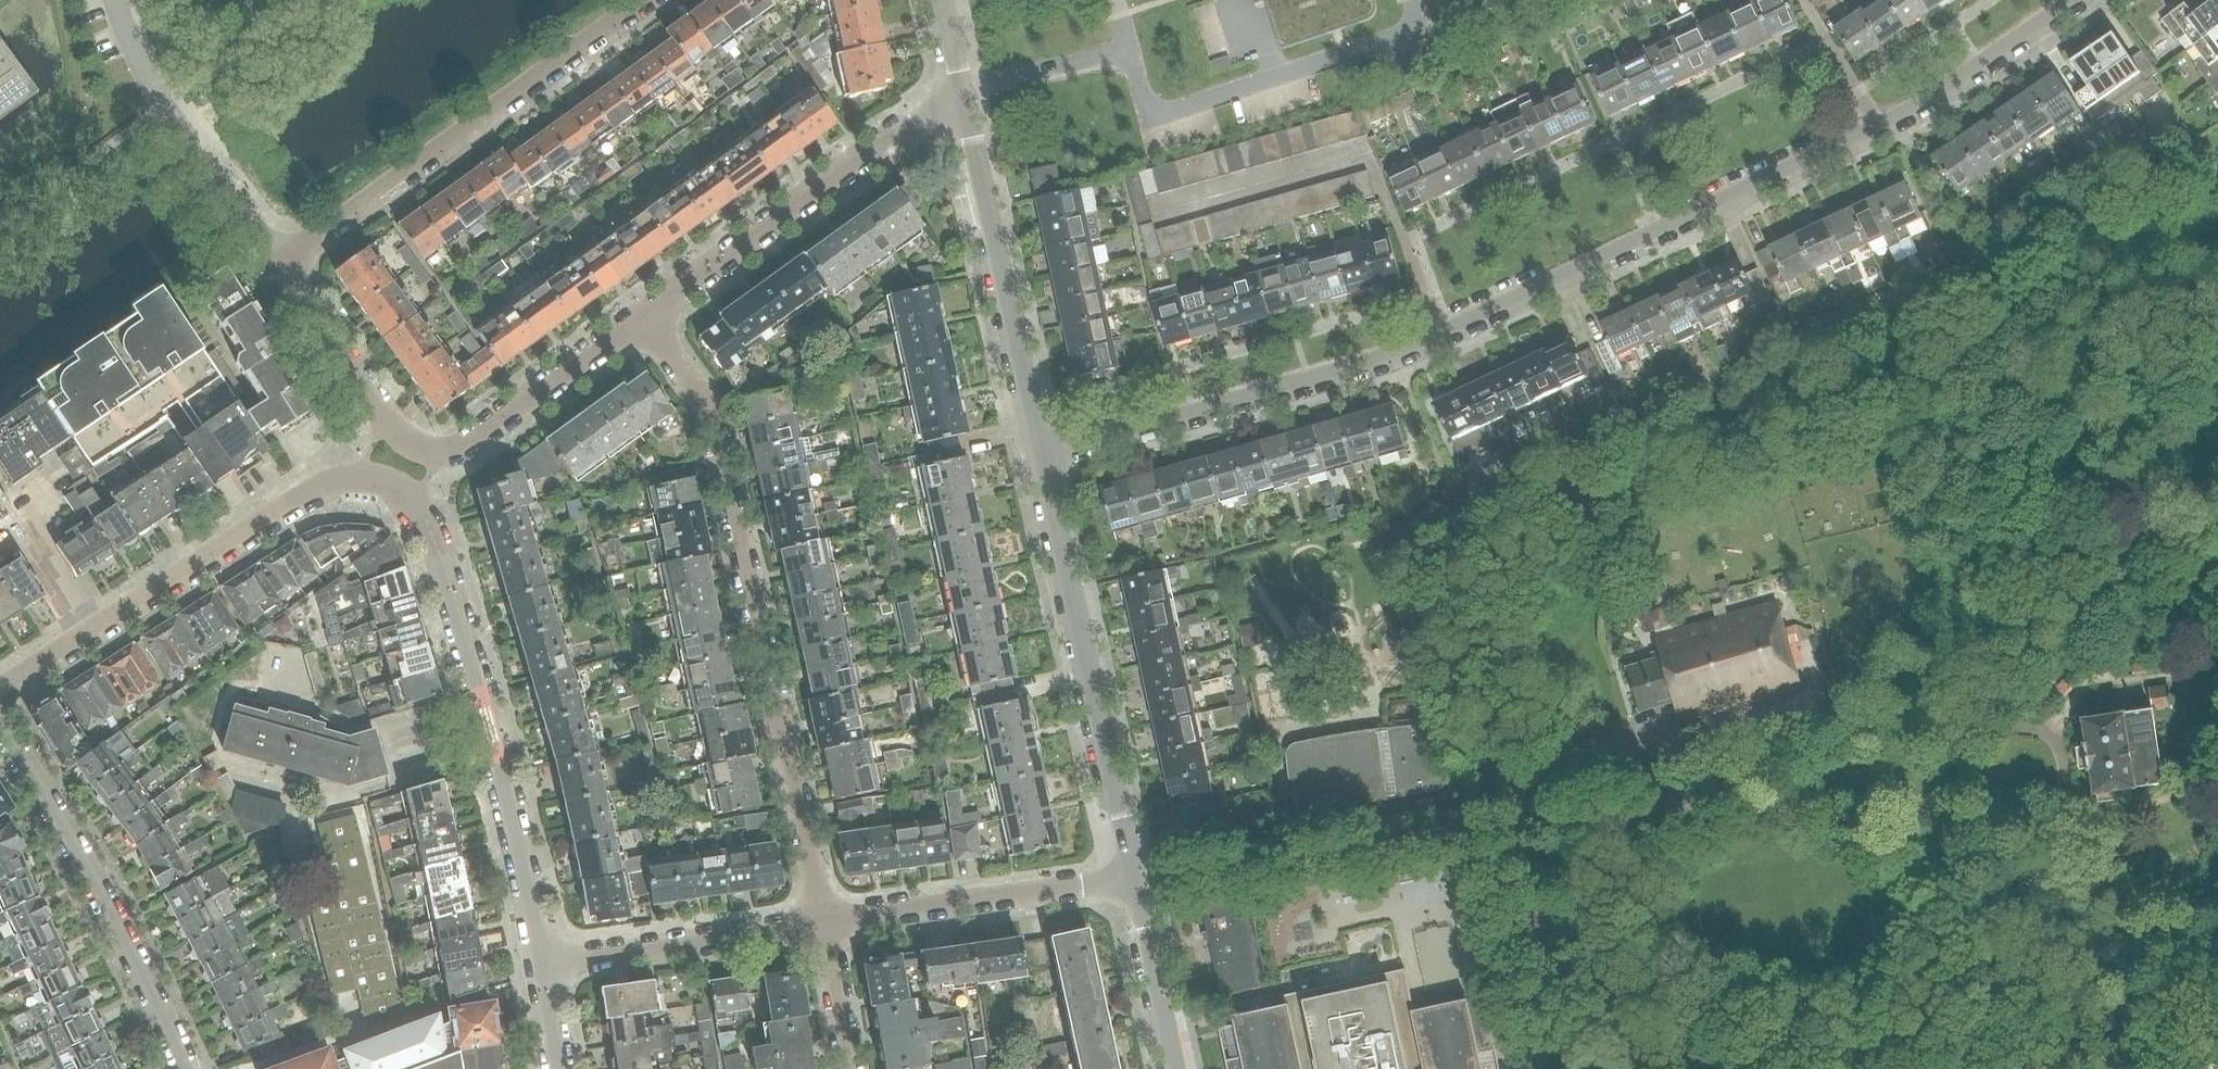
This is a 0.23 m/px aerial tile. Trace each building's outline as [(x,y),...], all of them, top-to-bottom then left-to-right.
[(707,3),(732,36),(752,22),(736,0),(712,0),(707,3)] [(752,22),(773,6),(769,0),(736,0),(752,22)] [(829,15),(873,5),(872,0),(826,0),(829,15)] [(1276,13),(1294,66),(1380,37),(1382,37),(1384,36),(1385,34),(1387,33),(1388,31),(1388,29),(1389,27),(1389,25),(1389,23),(1388,21),(1381,0),(1279,0),(1278,1),(1277,3),(1276,5),(1276,7),(1276,9),(1276,11),(1276,13)] [(1623,7),(1620,0),(1610,0),(1615,11),(1623,7)] [(1727,12),(1746,52),(1773,39),(1755,0),(1753,0),(1727,12)] [(1773,39),(1800,26),(1788,0),(1755,0),(1773,39)] [(1861,12),(1882,44),(1906,27),(1888,0),(1877,0),(1861,12)] [(1923,0),(1888,0),(1906,27),(1930,10),(1923,0)] [(1930,10),(1946,0),(1923,0),(1930,10)] [(2217,28),(2217,0),(2212,0),(2194,13),(2185,1),(2162,17),(2180,40),(2188,34),(2196,44),(2217,28)] [(707,3),(686,19),(710,52),(732,36),(707,3)] [(882,45),(873,5),(829,15),(838,55),(882,45)] [(1727,12),(1701,24),(1719,64),(1746,52),(1727,12)] [(1858,61),(1882,44),(1861,12),(1836,29),(1858,61)] [(666,34),(671,41),(690,67),(710,52),(686,19),(666,34)] [(1556,23),(1561,34),(1569,30),(1564,19),(1556,23)] [(1561,34),(1556,23),(1548,27),(1553,38),(1561,34)] [(1701,24),(1673,37),(1692,77),(1719,64),(1701,24)] [(809,34),(803,27),(793,35),(799,42),(809,34)] [(2196,44),(2205,57),(2197,63),(2212,82),(2217,78),(2217,28),(2196,44)] [(2161,91),(2151,77),(2159,71),(2143,49),(2131,57),(2114,33),(2092,48),(2128,98),(2137,91),(2145,102),(2161,91)] [(1673,37),(1647,50),(1666,90),(1692,77),(1673,37)] [(786,50),(778,39),(769,45),(777,56),(786,50)] [(671,41),(651,55),(673,86),(693,71),(690,67),(671,41)] [(37,93),(31,85),(0,43),(0,120),(37,93)] [(820,61),(809,45),(801,50),(799,48),(791,53),(820,93),(831,85),(826,77),(822,80),(812,66),(820,61)] [(890,81),(882,45),(838,55),(847,97),(882,89),(881,83),(890,81)] [(1508,60),(1503,48),(1495,52),(1500,64),(1508,60)] [(2128,98),(2092,48),(2072,62),(2089,86),(2077,95),(2096,121),(2117,106),(2128,98)] [(1647,50),(1620,62),(1639,102),(1666,90),(1647,50)] [(1500,64),(1495,52),(1487,55),(1492,67),(1500,64)] [(765,65),(757,54),(749,60),(757,71),(765,65)] [(651,55),(630,71),(652,101),(673,86),(651,55)] [(1209,64),(1212,73),(1231,67),(1228,57),(1209,64)] [(1612,115),(1639,102),(1620,62),(1593,75),(1612,115)] [(737,70),(729,75),(737,86),(745,80),(737,70)] [(630,71),(610,85),(632,116),(652,101),(630,71)] [(769,82),(763,74),(752,82),(758,90),(769,82)] [(1455,85),(1449,74),(1441,78),(1447,89),(1455,85)] [(2031,91),(2056,127),(2072,116),(2079,126),(2087,120),(2056,74),(2031,91)] [(729,92),(737,86),(729,75),(721,81),(729,92)] [(1439,93),(1447,89),(1441,78),(1434,81),(1439,93)] [(758,90),(752,82),(734,95),(741,103),(758,90)] [(1567,90),(1551,97),(1569,135),(1597,122),(1578,82),(1566,88),(1567,90)] [(610,85),(589,101),(611,131),(632,116),(610,85)] [(801,149),(835,124),(809,88),(775,113),(801,149)] [(2007,107),(2039,153),(2046,149),(2039,139),(2056,127),(2031,91),(2007,107)] [(1535,102),(1524,107),(1543,148),(1569,135),(1551,97),(1536,105),(1535,102)] [(703,110),(695,99),(687,104),(695,115),(703,110)] [(1401,111),(1396,99),(1388,103),(1393,114),(1401,111)] [(589,101),(570,115),(592,146),(611,131),(589,101)] [(1388,103),(1364,114),(1370,125),(1393,114),(1388,103)] [(1498,123),(1515,161),(1543,148),(1524,107),(1513,113),(1514,115),(1498,123)] [(1982,124),(2007,160),(2023,149),(2030,159),(2039,153),(2007,107),(1982,124)] [(1360,110),(1348,113),(1355,139),(1368,136),(1369,133),(1360,110)] [(775,113),(742,137),(768,173),(801,149),(775,113)] [(1348,113),(1336,117),(1344,142),(1355,139),(1348,113)] [(682,126),(674,114),(666,120),(674,132),(682,126)] [(570,115),(549,130),(571,161),(592,146),(570,115)] [(686,129),(692,138),(710,124),(704,116),(686,129)] [(1336,117),(1324,120),(1332,145),(1344,142),(1336,117)] [(1324,120),(1312,124),(1319,149),(1332,145),(1324,120)] [(1470,133),(1488,173),(1515,161),(1498,123),(1483,130),(1482,128),(1470,133)] [(1312,124),(1299,127),(1307,152),(1319,149),(1312,124)] [(1982,124),(1958,140),(1990,187),(1998,182),(1991,171),(2007,160),(1982,124)] [(1299,127),(1287,130),(1295,156),(1307,152),(1299,127)] [(662,140),(654,129),(645,135),(654,146),(662,140)] [(692,138),(686,129),(667,142),(673,151),(692,138)] [(549,130),(529,145),(551,175),(571,161),(549,130)] [(1287,130),(1275,134),(1282,159),(1295,156),(1287,130)] [(1461,140),(1444,148),(1461,186),(1488,173),(1470,133),(1460,138),(1461,140)] [(1275,134),(1263,137),(1270,163),(1282,159),(1275,134)] [(742,137),(708,161),(734,198),(768,173),(742,137)] [(1263,137),(1251,141),(1257,166),(1270,163),(1263,137)] [(1983,192),(1990,187),(1958,140),(1934,156),(1959,193),(1976,182),(1983,192)] [(1251,141),(1239,144),(1246,170),(1257,166),(1251,141)] [(2115,150),(2122,161),(2124,164),(2138,155),(2136,152),(2129,141),(2115,150)] [(642,155),(634,143),(628,147),(636,159),(642,155)] [(1239,144),(1226,148),(1234,173),(1246,170),(1239,144)] [(508,160),(526,186),(530,191),(551,175),(529,145),(508,160)] [(1226,148),(1214,151),(1221,177),(1234,173),(1226,148)] [(1461,186),(1444,148),(1429,155),(1428,153),(1416,159),(1434,199),(1461,186)] [(1214,151),(1202,155),(1209,180),(1221,177),(1214,151)] [(506,201),(526,186),(508,160),(502,152),(481,167),(506,201)] [(1202,155),(1190,158),(1197,183),(1209,180),(1202,155)] [(621,170),(613,158),(605,164),(613,175),(621,170)] [(1190,158),(1177,162),(1184,187),(1197,183),(1190,158)] [(1407,212),(1434,199),(1416,159),(1406,164),(1407,166),(1390,174),(1407,212)] [(708,161),(675,186),(701,222),(734,198),(708,161)] [(1177,162),(1165,165),(1172,191),(1184,187),(1177,162)] [(619,177),(625,185),(643,172),(637,164),(619,177)] [(1057,164),(1032,170),(1037,192),(1062,187),(1057,164)] [(1153,169),(1160,194),(1172,191),(1165,165),(1153,169)] [(481,167),(461,182),(485,216),(506,201),(481,167)] [(1145,193),(1147,198),(1160,194),(1153,169),(1140,172),(1142,179),(1144,186),(1145,193)] [(1358,181),(1370,178),(1368,171),(1356,175),(1358,181)] [(1142,179),(1140,172),(1126,176),(1128,183),(1142,179)] [(601,185),(592,174),(585,180),(593,191),(601,185)] [(1358,181),(1356,175),(1344,178),(1351,203),(1365,200),(1362,193),(1360,187),(1358,181)] [(625,185),(619,177),(601,190),(607,198),(625,185)] [(1344,178),(1331,181),(1338,207),(1351,203),(1344,178)] [(1360,187),(1372,184),(1370,178),(1358,181),(1360,187)] [(1128,183),(1130,190),(1144,186),(1142,179),(1128,183)] [(1331,181),(1319,185),(1326,211),(1338,207),(1331,181)] [(461,182),(440,197),(465,231),(485,216),(461,182)] [(1906,226),(1923,218),(1906,183),(1879,196),(1901,243),(1912,238),(1906,226)] [(1362,193),(1374,190),(1372,184),(1360,187),(1362,193)] [(1319,185),(1306,188),(1313,214),(1326,211),(1319,185)] [(668,246),(701,222),(675,186),(642,210),(668,246)] [(1132,196),(1145,193),(1144,186),(1130,190),(1132,196)] [(850,223),(852,225),(878,260),(922,227),(911,211),(916,208),(901,187),(896,191),(895,190),(850,223)] [(581,200),(572,188),(564,194),(573,206),(581,200)] [(1306,188),(1294,192),(1301,218),(1313,214),(1306,188)] [(1081,189),(1038,198),(1044,225),(1087,215),(1081,189)] [(1362,193),(1365,200),(1376,196),(1374,190),(1362,193)] [(1294,192),(1281,195),(1288,221),(1301,218),(1294,192)] [(1132,196),(1134,203),(1147,199),(1147,198),(1145,193),(1132,196)] [(1281,195),(1269,199),(1276,225),(1288,221),(1281,195)] [(1901,243),(1879,196),(1852,209),(1869,244),(1885,237),(1891,248),(1901,243)] [(444,246),(465,231),(440,197),(419,212),(444,246)] [(1149,206),(1147,199),(1134,203),(1136,210),(1149,206)] [(1269,199),(1256,202),(1263,228),(1276,225),(1269,199)] [(1256,202),(1244,206),(1250,232),(1263,228),(1256,202)] [(561,215),(551,203),(543,209),(553,221),(561,215)] [(1136,210),(1138,216),(1151,212),(1149,206),(1136,210)] [(1244,206),(1231,209),(1238,235),(1250,232),(1244,206)] [(1231,209),(1219,213),(1226,239),(1238,235),(1231,209)] [(1869,244),(1852,209),(1825,222),(1847,269),(1859,264),(1853,252),(1869,244)] [(668,246),(642,210),(608,234),(635,270),(668,246)] [(423,262),(444,246),(419,212),(398,228),(423,262)] [(1153,219),(1151,212),(1138,216),(1140,223),(1153,219)] [(571,213),(552,227),(558,235),(577,220),(571,213)] [(1219,213),(1206,216),(1213,242),(1226,239),(1219,213)] [(1087,215),(1044,225),(1050,250),(1093,241),(1087,215)] [(1201,246),(1213,242),(1206,216),(1193,220),(1201,246)] [(530,218),(522,224),(530,235),(538,229),(530,218)] [(1193,220),(1181,223),(1188,250),(1201,246),(1193,220)] [(1847,269),(1825,222),(1798,236),(1815,271),(1831,263),(1836,275),(1847,269)] [(1142,234),(1156,229),(1154,223),(1141,227),(1142,234)] [(1181,223),(1168,227),(1175,253),(1188,250),(1181,223)] [(523,241),(530,235),(522,224),(515,230),(523,241)] [(820,245),(803,257),(828,291),(830,294),(878,260),(852,225),(822,247),(820,245)] [(548,242),(558,235),(552,227),(542,234),(548,242)] [(1175,253),(1168,227),(1156,230),(1157,236),(1159,243),(1161,249),(1163,257),(1175,253)] [(1157,236),(1156,230),(1156,229),(1142,234),(1144,240),(1157,236)] [(608,234),(575,259),(601,295),(635,270),(608,234)] [(1144,240),(1146,247),(1159,243),(1157,236),(1144,240)] [(1391,236),(1364,244),(1376,287),(1403,279),(1391,236)] [(1799,278),(1815,271),(1798,236),(1771,249),(1777,261),(1764,267),(1779,297),(1791,292),(1792,296),(1804,290),(1799,278)] [(511,249),(502,238),(494,244),(503,255),(511,249)] [(1912,238),(1901,243),(1906,254),(1917,249),(1912,238)] [(1093,241),(1050,250),(1055,276),(1098,266),(1093,241)] [(1159,243),(1146,247),(1148,254),(1161,249),(1159,243)] [(1901,243),(1891,248),(1896,259),(1906,254),(1901,243)] [(519,250),(527,261),(535,254),(527,244),(519,250)] [(1364,244),(1338,251),(1350,294),(1376,287),(1364,244)] [(405,246),(398,252),(411,270),(419,265),(405,246)] [(340,279),(360,307),(397,281),(372,247),(341,269),(340,279)] [(1148,254),(1150,260),(1163,257),(1161,249),(1148,254)] [(1338,251),(1312,259),(1324,301),(1350,294),(1338,251)] [(473,259),(482,271),(490,265),(482,253),(473,259)] [(1917,254),(1909,258),(1918,276),(1926,273),(1917,254)] [(802,255),(774,276),(800,311),(828,291),(803,257),(802,255)] [(1759,268),(1758,269),(1747,274),(1739,258),(1711,271),(1727,306),(1729,305),(1753,293),(1759,305),(1773,298),(1759,268)] [(575,259),(541,283),(568,319),(601,295),(575,259)] [(1312,259),(1286,266),(1298,309),(1324,301),(1312,259)] [(486,273),(491,281),(509,269),(503,261),(486,273)] [(419,265),(411,270),(423,286),(431,281),(419,265)] [(931,266),(915,269),(917,284),(933,282),(931,266)] [(1098,266),(1055,276),(1061,301),(1104,291),(1098,266)] [(1286,266),(1260,274),(1272,316),(1298,309),(1286,266)] [(270,338),(226,269),(194,289),(220,328),(224,326),(242,354),(238,357),(234,364),(242,376),(247,373),(266,402),(246,414),(259,434),(272,425),(278,433),(310,412),(265,341),(270,338)] [(1851,282),(1846,270),(1837,275),(1842,286),(1851,282)] [(1711,271),(1684,285),(1700,319),(1701,318),(1720,309),(1725,321),(1732,318),(1734,317),(1729,305),(1727,306),(1711,271)] [(462,272),(456,277),(462,285),(468,279),(462,272)] [(1260,274),(1233,281),(1246,324),(1272,316),(1260,274)] [(774,276),(746,296),(772,331),(800,311),(774,276)] [(449,295),(462,285),(456,277),(443,287),(449,295)] [(420,314),(397,281),(360,307),(384,340),(420,314)] [(1233,281),(1207,289),(1220,331),(1246,324),(1233,281)] [(534,343),(568,319),(541,283),(508,307),(534,343)] [(1684,285),(1656,298),(1672,332),(1674,331),(1692,322),(1698,334),(1707,330),(1701,318),(1700,319),(1684,285)] [(937,304),(939,303),(935,286),(890,295),(907,369),(952,359),(948,341),(945,341),(937,304)] [(1207,289),(1181,296),(1194,339),(1220,331),(1207,289)] [(1152,293),(1155,303),(1167,346),(1194,339),(1181,296),(1165,301),(1162,290),(1152,293)] [(1104,291),(1061,301),(1066,327),(1110,317),(1104,291)] [(204,351),(166,294),(35,383),(73,439),(108,415),(106,412),(115,407),(117,409),(164,378),(162,375),(170,369),(172,372),(204,351)] [(744,352),(772,331),(746,296),(718,316),(722,322),(699,339),(723,373),(747,356),(744,352)] [(1656,298),(1629,311),(1645,344),(1646,344),(1664,335),(1670,347),(1679,343),(1674,331),(1672,332),(1656,298)] [(501,368),(534,343),(508,307),(474,332),(501,368)] [(1652,355),(1646,344),(1645,344),(1629,311),(1602,324),(1609,339),(1597,345),(1611,375),(1624,368),(1619,357),(1637,348),(1642,360),(1652,355)] [(444,347),(420,314),(384,340),(408,373),(444,347)] [(473,359),(460,369),(474,387),(496,371),(455,314),(448,319),(460,336),(458,338),(473,359)] [(1110,317),(1066,327),(1072,351),(1115,342),(1110,317)] [(836,333),(831,325),(811,340),(817,347),(836,333)] [(859,342),(856,325),(838,338),(839,346),(859,342)] [(1573,338),(1545,351),(1564,390),(1569,401),(1579,397),(1573,385),(1591,377),(1597,388),(1609,383),(1592,348),(1580,353),(1573,338)] [(1121,368),(1115,342),(1072,351),(1078,377),(1121,368)] [(474,387),(460,369),(444,347),(408,373),(434,408),(443,410),(474,387)] [(778,365),(784,372),(804,357),(799,350),(778,365)] [(159,421),(167,416),(163,411),(177,402),(194,427),(236,398),(204,351),(172,372),(170,369),(162,375),(164,378),(117,409),(115,407),(106,412),(108,415),(73,439),(92,466),(160,423),(159,421)] [(1545,351),(1518,364),(1537,403),(1542,414),(1551,410),(1546,398),(1564,390),(1545,351)] [(953,378),(956,377),(952,359),(907,369),(915,407),(904,409),(908,426),(919,424),(923,442),(928,441),(930,452),(959,446),(957,435),(967,433),(963,415),(961,415),(953,378)] [(866,400),(857,360),(843,363),(852,403),(866,400)] [(1518,364),(1490,377),(1509,416),(1515,427),(1523,423),(1518,412),(1537,403),(1518,364)] [(769,374),(773,380),(784,372),(778,365),(768,372),(769,374)] [(759,395),(742,399),(747,425),(791,415),(786,389),(775,392),(773,380),(769,374),(757,385),(759,395)] [(673,413),(645,375),(625,390),(653,428),(673,413)] [(1490,377),(1463,389),(1482,429),(1487,440),(1497,435),(1491,424),(1509,416),(1490,377)] [(577,483),(653,428),(625,390),(622,386),(546,442),(563,465),(577,483)] [(11,488),(41,467),(37,461),(70,439),(36,389),(0,413),(0,472),(11,488)] [(1464,437),(1482,429),(1463,389),(1435,402),(1454,442),(1455,441),(1461,452),(1469,448),(1464,437)] [(268,447),(259,434),(246,414),(237,402),(202,426),(226,461),(247,447),(254,457),(268,447)] [(804,412),(791,415),(747,425),(753,450),(797,440),(793,425),(817,420),(814,403),(802,405),(804,412)] [(1395,404),(1367,412),(1380,453),(1398,448),(1402,460),(1410,457),(1395,404)] [(1367,412),(1341,419),(1357,473),(1364,471),(1361,459),(1380,453),(1367,412)] [(1314,427),(1327,468),(1346,463),(1349,475),(1357,473),(1341,419),(1314,427)] [(171,430),(167,423),(157,429),(159,433),(128,451),(133,460),(165,442),(162,435),(171,430)] [(1523,423),(1515,427),(1519,438),(1528,434),(1523,423)] [(1288,434),(1304,488),(1311,486),(1308,474),(1327,468),(1314,427),(1288,434)] [(1262,442),(1274,483),(1292,478),(1296,490),(1304,488),(1288,434),(1262,442)] [(797,440),(753,450),(759,475),(802,466),(797,440)] [(518,475),(530,481),(548,476),(563,465),(546,442),(515,464),(518,475)] [(1235,449),(1251,504),(1258,501),(1255,489),(1274,483),(1262,442),(1235,449)] [(863,446),(867,467),(879,465),(875,444),(863,446)] [(937,541),(982,531),(978,512),(974,513),(966,477),(970,476),(966,457),(962,458),(959,446),(930,452),(933,465),(921,467),(937,541)] [(75,447),(59,458),(75,482),(91,472),(75,447)] [(1208,457),(1220,499),(1239,494),(1243,506),(1251,504),(1235,449),(1208,457)] [(1510,465),(1509,464),(1504,450),(1496,454),(1502,468),(1510,465)] [(187,452),(166,466),(191,502),(212,488),(187,452)] [(814,463),(826,461),(824,452),(813,455),(814,463)] [(1201,504),(1220,499),(1208,457),(1182,465),(1198,519),(1205,517),(1201,504)] [(121,464),(118,458),(108,465),(106,462),(93,471),(98,479),(121,464)] [(826,461),(814,463),(816,472),(828,469),(826,461)] [(883,485),(879,465),(867,467),(871,488),(883,485)] [(1182,465),(1155,472),(1168,514),(1187,509),(1190,521),(1198,519),(1182,465)] [(159,522),(169,516),(191,502),(166,466),(134,486),(159,522)] [(648,480),(656,512),(698,504),(692,477),(687,478),(684,466),(661,472),(648,480)] [(759,475),(765,502),(808,492),(802,466),(759,475)] [(1155,517),(1168,514),(1155,472),(1128,480),(1145,534),(1159,529),(1155,517)] [(484,518),(524,507),(536,504),(530,481),(518,475),(492,482),(493,488),(477,492),(484,518)] [(76,483),(71,486),(74,492),(78,498),(92,488),(84,478),(76,483)] [(1137,536),(1145,534),(1128,480),(1102,487),(1114,529),(1133,523),(1137,536)] [(1478,491),(1475,483),(1474,483),(1473,483),(1463,488),(1467,496),(1478,491)] [(112,500),(116,506),(136,537),(159,522),(134,486),(112,500)] [(79,499),(92,518),(114,553),(137,538),(136,537),(116,506),(106,513),(91,491),(79,499)] [(765,502),(771,528),(813,518),(808,492),(765,502)] [(85,509),(73,493),(66,498),(77,514),(85,509)] [(579,500),(566,504),(572,523),(585,519),(582,510),(579,500)] [(823,505),(825,514),(837,512),(835,502),(823,505)] [(656,512),(661,537),(703,528),(698,504),(656,512)] [(1347,505),(1338,508),(1340,517),(1350,514),(1347,505)] [(496,558),(535,547),(524,507),(484,518),(496,558)] [(1335,508),(1326,511),(1330,522),(1339,520),(1335,508)] [(839,521),(837,512),(825,514),(827,524),(839,521)] [(890,512),(878,515),(881,527),(893,524),(890,512)] [(67,539),(86,571),(114,553),(92,518),(63,535),(67,539)] [(776,553),(778,552),(824,542),(824,541),(818,542),(813,518),(771,528),(776,553)] [(1289,534),(1299,530),(1296,518),(1285,522),(1289,534)] [(585,520),(576,523),(580,535),(589,533),(585,520)] [(605,536),(600,520),(591,523),(596,539),(605,536)] [(344,527),(321,530),(338,558),(341,563),(358,551),(344,527)] [(344,527),(358,551),(362,557),(388,539),(383,531),(370,527),(344,527)] [(661,564),(707,555),(709,554),(703,528),(661,537),(666,560),(661,562),(661,564)] [(903,570),(894,529),(881,532),(890,573),(903,570)] [(320,571),(338,558),(321,530),(300,539),(320,571)] [(986,550),(982,531),(937,541),(954,615),(999,605),(994,585),(991,586),(983,550),(986,550)] [(625,557),(620,540),(607,543),(599,546),(604,562),(612,559),(625,557)] [(295,542),(277,553),(299,587),(316,575),(295,542)] [(778,552),(783,577),(829,566),(824,542),(778,552)] [(0,565),(0,578),(21,611),(43,596),(16,555),(14,555),(7,544),(0,549),(0,554),(5,562),(0,565)] [(867,549),(869,558),(880,555),(878,546),(867,549)] [(350,590),(404,568),(392,547),(358,571),(361,582),(348,586),(343,578),(315,598),(319,611),(341,596),(350,590)] [(508,598),(546,587),(535,547),(496,558),(508,598)] [(602,580),(593,549),(585,551),(594,583),(602,580)] [(277,553),(259,565),(281,600),(299,587),(277,553)] [(661,564),(667,589),(712,581),(707,555),(661,564)] [(882,564),(880,555),(869,558),(870,567),(882,564)] [(259,565),(240,577),(263,612),(281,600),(259,565)] [(783,577),(789,602),(835,591),(829,566),(783,577)] [(1130,608),(1170,599),(1165,577),(1177,575),(1175,567),(1124,578),(1130,608)] [(370,606),(411,594),(404,568),(350,590),(341,596),(345,603),(353,601),(356,612),(370,606)] [(245,625),(263,612),(240,577),(221,589),(245,625)] [(22,613),(21,611),(0,578),(0,627),(22,613)] [(667,589),(672,613),(717,604),(712,581),(667,589)] [(520,638),(558,627),(546,587),(508,598),(520,638)] [(611,612),(604,589),(596,591),(603,614),(611,612)] [(631,598),(628,589),(612,593),(617,612),(629,609),(626,600),(631,598)] [(789,602),(794,626),(840,616),(835,591),(789,602)] [(214,594),(196,606),(220,644),(238,632),(214,594)] [(364,636),(419,620),(411,594),(370,606),(375,623),(362,627),(364,636)] [(880,607),(890,605),(888,596),(878,598),(880,607)] [(1175,620),(1170,599),(1130,608),(1137,636),(1188,625),(1186,617),(1175,620)] [(919,643),(910,602),(897,605),(906,646),(919,643)] [(344,644),(332,603),(320,612),(330,648),(344,644)] [(1802,686),(1778,603),(1657,638),(1661,652),(1654,654),(1656,660),(1628,668),(1641,712),(1675,702),(1681,721),(1802,686)] [(672,613),(678,639),(723,630),(717,604),(672,613)] [(890,605),(880,607),(881,616),(892,614),(890,605)] [(1003,622),(999,605),(954,615),(970,688),(1015,679),(1010,659),(1007,659),(999,623),(1003,622)] [(196,606),(177,617),(202,657),(220,644),(196,606)] [(794,626),(799,649),(846,640),(840,616),(794,626)] [(1656,630),(1652,616),(1642,619),(1646,633),(1656,630)] [(177,617),(159,629),(185,669),(202,657),(177,617)] [(284,618),(274,625),(279,632),(285,633),(292,628),(284,618)] [(379,642),(384,658),(426,645),(419,620),(364,636),(367,645),(379,642)] [(1256,624),(1241,627),(1244,648),(1259,646),(1256,624)] [(1190,633),(1188,625),(1137,636),(1143,665),(1183,656),(1178,635),(1190,633)] [(571,672),(569,667),(558,627),(520,638),(533,683),(571,672)] [(355,630),(350,635),(352,640),(363,637),(360,628),(355,630)] [(167,681),(185,669),(159,629),(141,640),(167,681)] [(255,633),(253,629),(238,640),(241,644),(255,633)] [(616,629),(608,631),(611,641),(615,654),(622,651),(619,639),(616,629)] [(678,639),(683,663),(729,655),(723,630),(678,639)] [(629,652),(640,649),(637,640),(627,643),(629,652)] [(799,649),(805,675),(851,665),(846,640),(799,649)] [(611,641),(592,646),(596,659),(615,654),(611,641)] [(133,645),(115,657),(141,697),(159,686),(133,645)] [(376,676),(379,686),(433,669),(426,645),(384,658),(389,673),(376,676)] [(888,648),(891,657),(901,654),(899,645),(888,648)] [(640,649),(629,652),(631,660),(642,657),(640,649)] [(315,654),(304,657),(310,677),(321,674),(315,654)] [(903,663),(901,654),(891,657),(893,666),(903,663)] [(683,663),(689,688),(734,679),(729,655),(683,663)] [(1188,678),(1183,656),(1143,665),(1149,694),(1201,682),(1199,675),(1188,678)] [(115,657),(97,669),(123,709),(141,697),(115,657)] [(1236,674),(1234,664),(1222,667),(1224,676),(1236,674)] [(353,668),(358,684),(367,681),(361,665),(353,668)] [(808,700),(809,701),(857,691),(851,665),(805,675),(811,699),(808,700)] [(97,669),(78,680),(104,721),(123,709),(97,669)] [(441,695),(433,669),(379,686),(382,695),(394,691),(398,707),(441,695)] [(533,683),(544,723),(582,712),(571,672),(533,683)] [(689,688),(694,713),(740,704),(734,679),(689,688)] [(86,733),(104,721),(78,680),(60,692),(86,733)] [(1203,691),(1201,682),(1149,694),(1156,723),(1195,714),(1191,693),(1203,691)] [(169,697),(177,691),(171,683),(163,688),(169,697)] [(659,697),(676,693),(674,684),(657,689),(659,697)] [(2173,699),(2172,692),(2169,692),(2168,689),(2164,689),(2164,686),(2155,687),(2155,690),(2151,690),(2154,708),(2167,706),(2170,704),(2170,699),(2173,699)] [(938,729),(930,688),(917,690),(925,731),(938,729)] [(1244,689),(1243,689),(1236,691),(1239,705),(1246,703),(1247,703),(1244,689)] [(809,701),(814,725),(857,717),(852,693),(857,692),(857,691),(809,701)] [(676,693),(659,697),(661,706),(678,702),(676,693)] [(69,770),(75,766),(80,762),(73,750),(77,747),(74,743),(83,738),(74,725),(70,726),(68,724),(64,726),(62,724),(71,718),(56,694),(33,710),(30,717),(61,767),(69,770)] [(913,705),(911,695),(899,698),(901,707),(913,705)] [(636,696),(621,700),(624,710),(639,706),(636,696)] [(175,706),(169,698),(157,706),(163,714),(175,706)] [(333,708),(353,721),(365,717),(359,699),(333,708)] [(1042,770),(1038,755),(1035,755),(1027,719),(1030,718),(1026,699),(982,709),(997,781),(1042,770)] [(346,737),(309,714),(268,703),(265,715),(234,707),(222,752),(346,786),(347,787),(369,780),(393,774),(382,729),(363,733),(349,738),(346,737)] [(391,709),(389,703),(368,709),(370,716),(391,709)] [(700,713),(705,736),(748,728),(742,705),(740,704),(694,713),(695,715),(700,713)] [(913,705),(901,707),(903,717),(915,714),(913,705)] [(2095,793),(2164,783),(2152,709),(2083,719),(2087,743),(2084,744),(2088,770),(2091,769),(2095,793)] [(648,740),(640,711),(632,713),(640,742),(648,740)] [(594,754),(582,712),(544,723),(556,764),(594,754)] [(1200,735),(1195,714),(1156,723),(1162,752),(1214,740),(1212,732),(1200,735)] [(814,725),(819,750),(867,740),(867,739),(862,740),(857,717),(814,725)] [(177,721),(168,728),(173,735),(182,728),(177,721)] [(1252,723),(1250,723),(1239,725),(1241,734),(1252,732),(1253,732),(1252,723)] [(1397,798),(1436,791),(1438,791),(1439,790),(1441,789),(1443,788),(1444,786),(1445,784),(1445,782),(1446,780),(1446,779),(1448,778),(1441,734),(1440,735),(1439,733),(1438,731),(1437,729),(1435,728),(1434,727),(1432,726),(1430,725),(1428,725),(1426,725),(1405,727),(1388,729),(1388,727),(1302,740),(1302,742),(1297,743),(1295,744),(1293,745),(1292,746),(1290,747),(1289,749),(1288,750),(1287,752),(1287,754),(1287,756),(1288,767),(1289,775),(1290,785),(1293,800),(1294,802),(1295,803),(1296,805),(1297,806),(1299,808),(1300,809),(1302,809),(1304,810),(1306,810),(1327,808),(1357,804),(1397,798)] [(705,762),(706,763),(753,754),(748,728),(705,736),(711,761),(705,762)] [(75,766),(89,785),(121,763),(113,751),(126,741),(121,733),(80,762),(75,766)] [(667,748),(665,738),(654,741),(656,750),(667,748)] [(822,750),(827,774),(873,765),(867,740),(819,750),(820,751),(822,750)] [(1215,748),(1214,740),(1162,752),(1168,780),(1208,771),(1204,751),(1215,748)] [(667,748),(656,750),(658,759),(669,757),(667,748)] [(883,753),(885,763),(901,759),(899,750),(883,753)] [(1259,751),(1244,754),(1246,765),(1261,762),(1259,751)] [(658,782),(651,752),(643,754),(649,784),(658,782)] [(135,753),(121,763),(89,785),(105,806),(137,783),(128,772),(141,761),(135,753)] [(605,794),(594,754),(556,764),(565,802),(605,794)] [(754,755),(753,754),(706,763),(709,779),(694,783),(695,786),(684,789),(685,792),(676,794),(676,795),(757,779),(751,755),(754,755)] [(947,779),(943,758),(930,760),(935,782),(947,779)] [(903,769),(901,759),(885,763),(887,772),(903,769)] [(190,772),(197,785),(209,778),(202,765),(190,772)] [(873,765),(827,774),(833,800),(879,789),(873,765)] [(158,768),(151,773),(156,781),(164,775),(158,768)] [(1046,791),(1042,770),(997,781),(1013,854),(1058,845),(1054,826),(1050,827),(1043,791),(1046,791)] [(1213,792),(1208,771),(1168,780),(1174,809),(1226,798),(1224,790),(1213,792)] [(151,773),(137,783),(105,806),(120,826),(152,803),(144,792),(156,781),(151,773)] [(227,774),(217,780),(227,797),(237,792),(227,774)] [(717,813),(762,803),(757,779),(676,795),(678,805),(699,800),(698,795),(712,792),(717,813)] [(449,808),(443,782),(391,797),(370,802),(376,828),(383,826),(378,808),(393,805),(403,802),(402,800),(407,798),(412,819),(449,808)] [(666,823),(659,788),(650,790),(658,825),(666,823)] [(964,828),(959,792),(945,794),(954,862),(981,858),(977,832),(983,831),(982,826),(964,828)] [(0,793),(0,819),(8,814),(8,806),(0,793)] [(120,826),(135,847),(167,823),(158,811),(171,801),(165,793),(152,803),(120,826)] [(913,794),(915,807),(923,806),(922,793),(913,794)] [(565,802),(575,841),(613,834),(607,799),(605,794),(565,802)] [(1228,805),(1226,798),(1174,809),(1181,838),(1220,829),(1216,808),(1228,805)] [(873,814),(871,799),(862,800),(864,815),(873,814)] [(850,874),(870,872),(869,869),(865,832),(861,832),(859,815),(863,814),(861,802),(837,805),(842,835),(839,836),(845,870),(850,874)] [(413,825),(418,845),(455,834),(449,808),(412,819),(396,823),(376,828),(382,853),(391,851),(387,834),(398,831),(408,828),(408,826),(413,825)] [(218,815),(223,825),(231,821),(225,810),(218,815)] [(769,829),(767,814),(743,817),(745,827),(746,832),(769,829)] [(182,815),(167,823),(135,847),(147,869),(183,850),(175,837),(181,833),(178,829),(187,824),(182,815)] [(306,894),(331,996),(357,990),(365,1025),(366,1028),(404,1019),(403,1014),(355,815),(316,825),(332,888),(306,894)] [(735,829),(745,827),(743,817),(733,819),(735,829)] [(931,862),(945,860),(944,858),(948,858),(944,820),(915,824),(921,862),(931,860),(931,862)] [(1255,820),(1242,823),(1244,834),(1257,831),(1255,820)] [(919,862),(921,862),(915,824),(890,828),(896,866),(906,864),(906,866),(919,865),(919,862)] [(20,853),(22,852),(12,825),(7,827),(0,832),(0,861),(20,853)] [(896,866),(890,828),(865,832),(869,869),(880,868),(880,870),(894,868),(894,866),(896,866)] [(419,850),(424,870),(461,859),(455,834),(418,845),(402,849),(382,854),(384,862),(404,857),(414,854),(414,852),(419,850)] [(575,841),(583,883),(621,876),(631,874),(643,872),(646,872),(643,857),(619,862),(613,834),(575,841)] [(711,853),(697,855),(702,894),(705,894),(705,896),(719,894),(718,892),(728,891),(722,852),(720,836),(708,838),(711,853)] [(687,857),(671,859),(677,898),(680,897),(680,900),(693,898),(692,896),(702,894),(697,855),(694,837),(684,839),(687,857)] [(198,842),(183,850),(147,869),(160,891),(195,872),(188,859),(202,850),(198,842)] [(656,901),(656,903),(668,901),(667,899),(677,898),(671,859),(669,844),(659,845),(661,861),(645,863),(653,901),(656,901)] [(774,844),(747,848),(752,887),(753,889),(776,886),(781,880),(774,844)] [(281,862),(274,846),(263,851),(270,867),(281,862)] [(752,887),(747,848),(722,852),(728,891),(730,890),(731,892),(744,890),(744,888),(752,887)] [(28,874),(20,853),(0,861),(0,887),(28,874)] [(424,876),(429,896),(467,885),(461,859),(424,870),(408,875),(388,879),(390,887),(410,882),(420,879),(419,877),(424,876)] [(175,919),(224,894),(217,880),(218,879),(214,870),(163,897),(175,919)] [(647,895),(643,872),(631,874),(636,897),(647,895)] [(2,914),(38,898),(36,895),(28,874),(0,887),(0,909),(2,914)] [(289,885),(284,875),(271,881),(276,892),(289,885)] [(629,917),(621,876),(583,883),(589,916),(593,915),(595,922),(629,917)] [(430,902),(434,922),(472,911),(467,885),(429,896),(413,901),(415,909),(426,906),(425,904),(430,902)] [(175,919),(187,941),(237,915),(230,902),(234,899),(230,891),(224,894),(175,919)] [(411,901),(408,893),(395,897),(397,903),(397,905),(411,901)] [(13,937),(48,921),(38,898),(2,914),(0,915),(0,926),(6,924),(13,937)] [(1202,906),(1215,967),(1222,996),(1269,986),(1250,898),(1202,906)] [(294,910),(291,901),(281,907),(285,915),(294,910)] [(435,928),(439,948),(477,937),(472,911),(434,922),(418,927),(409,929),(406,918),(398,920),(402,939),(420,935),(431,932),(430,930),(435,928)] [(238,915),(237,915),(187,941),(199,963),(247,938),(240,925),(242,924),(238,915)] [(24,960),(59,943),(48,921),(13,937),(0,943),(0,952),(1,954),(18,947),(24,960)] [(301,939),(297,925),(284,932),(289,944),(301,939)] [(1071,1041),(1110,1033),(1087,930),(1049,939),(1055,967),(1053,967),(1071,1041)] [(199,963),(211,984),(246,966),(239,954),(254,946),(249,937),(247,938),(199,963)] [(440,954),(444,974),(482,963),(477,937),(439,948),(423,953),(404,957),(406,965),(424,961),(436,958),(435,955),(440,954)] [(1055,967),(1049,939),(1048,938),(1035,941),(1039,967),(1053,965),(1053,967),(1055,967)] [(1020,944),(1019,939),(974,946),(980,985),(1025,979),(1023,970),(1020,944)] [(1039,967),(1035,941),(1020,944),(1023,970),(1039,967)] [(28,969),(34,982),(70,966),(59,943),(24,960),(8,967),(12,976),(28,969)] [(969,947),(920,954),(921,961),(925,985),(951,982),(951,987),(975,984),(969,947)] [(921,961),(920,954),(911,955),(912,963),(921,961)] [(870,1007),(873,1007),(906,1002),(900,968),(908,967),(906,956),(869,960),(870,967),(863,968),(870,1007)] [(223,1009),(258,991),(251,978),(256,975),(255,973),(266,968),(262,958),(246,966),(211,984),(223,1009)] [(921,961),(912,963),(913,970),(922,969),(921,961)] [(487,990),(482,963),(444,974),(428,979),(414,982),(415,990),(430,987),(430,988),(441,985),(440,982),(445,981),(449,1001),(487,990)] [(39,992),(46,1005),(81,989),(70,966),(34,982),(18,990),(23,999),(39,992)] [(1302,1068),(1424,1068),(1411,1013),(1402,971),(1285,997),(1288,1007),(1302,1068)] [(742,980),(747,1009),(747,1014),(752,1013),(749,996),(759,995),(759,989),(766,988),(771,1022),(803,1017),(807,1016),(800,981),(799,977),(794,978),(793,973),(742,980)] [(285,976),(273,983),(277,991),(290,985),(285,976)] [(725,1013),(747,1009),(742,980),(709,984),(715,1021),(726,1019),(725,1013)] [(608,1021),(644,1015),(658,1013),(653,982),(600,990),(604,1014),(607,1013),(608,1021)] [(223,1009),(234,1031),(269,1013),(261,999),(277,991),(273,983),(258,991),(223,1009)] [(81,989),(46,1005),(29,1013),(34,1022),(35,1021),(41,1034),(92,1011),(81,989)] [(1411,1013),(1424,1068),(1480,1068),(1477,1055),(1494,1051),(1482,997),(1411,1013)] [(906,1002),(873,1007),(879,1041),(962,1026),(961,1016),(936,1020),(916,1022),(912,1001),(906,1002)] [(261,1058),(289,1050),(281,1034),(279,1035),(273,1023),(289,1015),(284,1005),(269,1013),(234,1031),(244,1053),(256,1048),(261,1058)] [(283,1068),(502,1068),(493,1005),(451,1011),(451,1015),(426,1019),(426,1021),(406,1025),(342,1052),(346,1062),(333,1068),(327,1052),(283,1068)] [(712,1030),(708,1005),(695,1007),(700,1032),(712,1030)] [(1288,1007),(1234,1018),(1243,1059),(1227,1063),(1229,1068),(1302,1068),(1288,1007)] [(61,1037),(67,1049),(102,1033),(92,1011),(41,1034),(40,1035),(44,1044),(61,1037)] [(22,1026),(27,1021),(24,1013),(13,1018),(16,1026),(22,1026)] [(644,1015),(608,1021),(613,1047),(673,1037),(672,1026),(656,1029),(646,1030),(644,1015)] [(752,1048),(753,1060),(809,1051),(803,1017),(771,1022),(767,1023),(771,1045),(752,1048)] [(884,1068),(914,1068),(923,1068),(920,1046),(939,1042),(964,1039),(962,1026),(879,1041),(884,1068)] [(700,1032),(704,1058),(716,1056),(712,1030),(700,1032)] [(60,1068),(85,1068),(113,1056),(102,1033),(67,1049),(50,1057),(55,1066),(58,1065),(60,1068)] [(737,1041),(735,1033),(718,1036),(721,1052),(737,1041)] [(1110,1033),(1071,1041),(1078,1068),(1118,1068),(1110,1033)] [(616,1068),(638,1068),(652,1067),(649,1051),(659,1050),(675,1048),(673,1037),(613,1047),(616,1068)] [(983,1040),(970,1042),(974,1068),(986,1068),(984,1059),(986,1058),(983,1040)] [(1030,1051),(1031,1061),(1065,1054),(1063,1042),(1029,1048),(1030,1051)] [(774,1068),(813,1068),(809,1051),(753,1060),(755,1068),(768,1068),(774,1068)] [(991,1056),(993,1066),(1031,1061),(1030,1051),(991,1056)] [(741,1055),(723,1057),(724,1066),(742,1063),(741,1055)] [(113,1056),(85,1068),(119,1068),(113,1056)] [(704,1058),(706,1068),(718,1068),(716,1056),(704,1058)] [(936,1068),(970,1068),(969,1061),(952,1064),(936,1067),(936,1068)]
